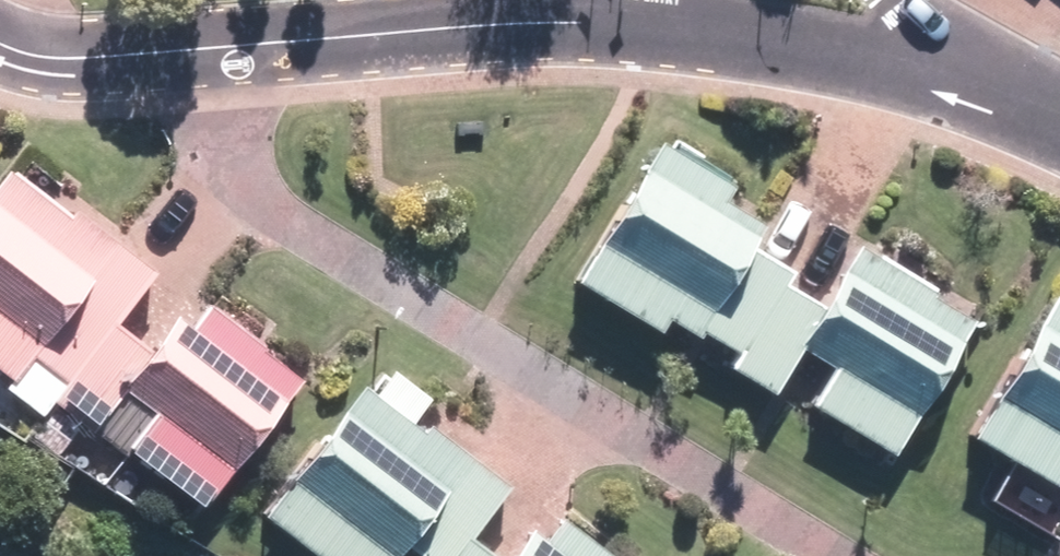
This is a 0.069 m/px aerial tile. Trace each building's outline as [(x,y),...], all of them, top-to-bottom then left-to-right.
[(652,150),(566,291),(653,344),(663,328),(695,347),(699,342),(732,361),(722,377),(768,405),(796,358),(830,379),(810,412),(890,461),(973,325),(853,253),(816,314),(780,293),(789,278),(744,252),(759,228),(718,204),(725,193),(652,150)] [(0,174),(0,381),(119,472),(129,459),(198,512),(294,386),(257,358),(277,333),(222,292),(191,332),(174,319),(145,357),(112,332),(153,279),(70,215),(65,221),(1,173),(0,174)] [(964,445),(1047,494),(1050,489),(1059,495),(1059,288),(1058,288),(964,445)] [(256,523),(301,555),(398,555),(399,555),(400,555),(479,555),(465,546),(507,489),(362,382),(256,523)] [(539,513),(506,555),(597,555),(539,513)]
